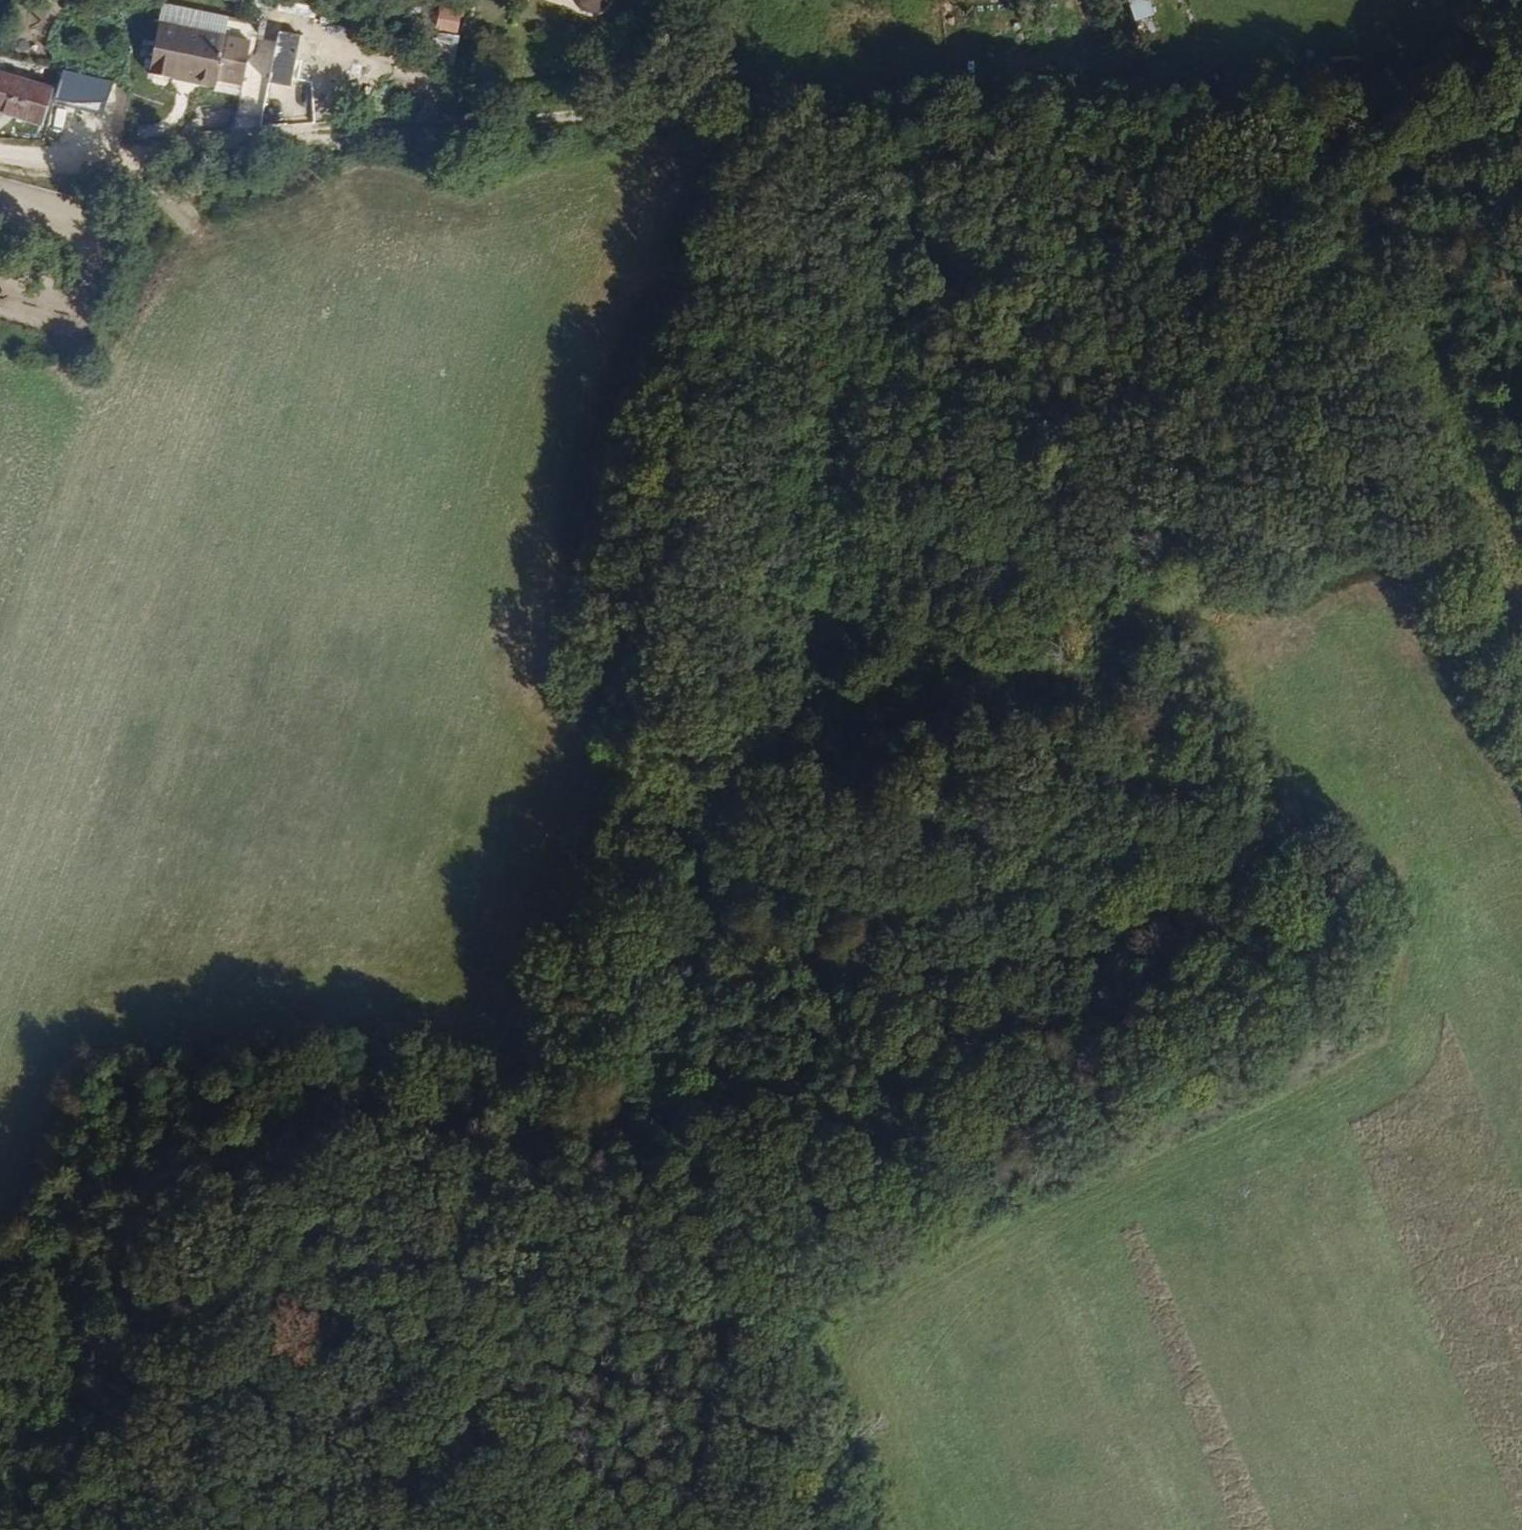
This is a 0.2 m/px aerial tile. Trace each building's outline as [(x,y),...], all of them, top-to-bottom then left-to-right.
[(572,2),(576,7),(582,12),(588,14),(598,11),(604,4),(605,0),(571,0),(572,2)] [(227,19),(162,6),(158,25),(224,38),(227,19)] [(242,86),(250,44),(224,38),(158,25),(148,75),(215,89),(217,81),(242,86)] [(113,84),(62,72),(52,105),(69,109),(69,108),(98,115),(95,122),(101,124),(113,84)] [(50,96),(0,82),(0,116),(42,128),(50,96)]
